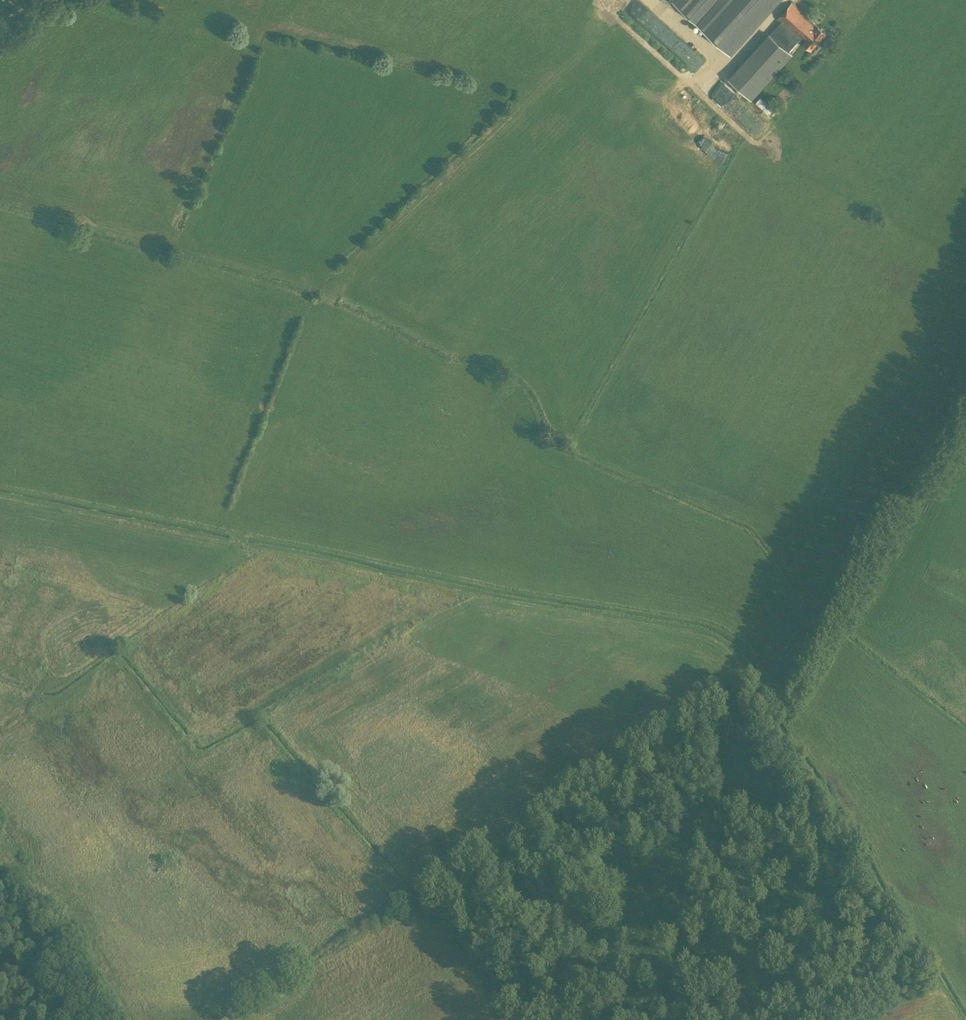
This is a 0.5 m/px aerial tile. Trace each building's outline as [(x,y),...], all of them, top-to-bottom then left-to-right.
[(767,0),(672,0),(671,1),(704,30),(724,48),(767,0)] [(793,32),(793,33),(795,34),(793,37),(798,41),(800,39),(811,49),(826,32),(808,17),(792,2),(778,19),(781,22),(777,26),(785,34),(785,35),(788,38),(793,32)] [(792,54),(770,34),(757,49),(779,69),(792,54)] [(715,137),(708,150),(727,159),(733,146),(715,137)]
